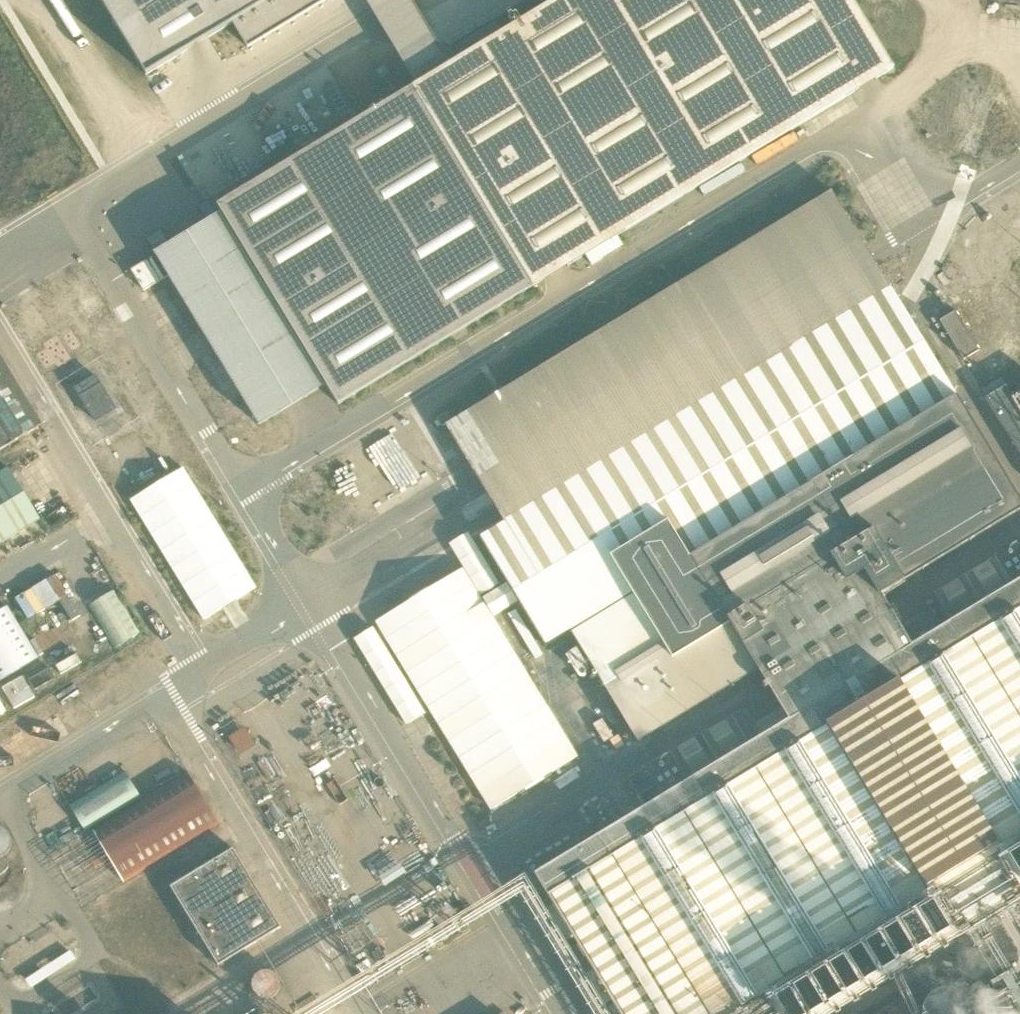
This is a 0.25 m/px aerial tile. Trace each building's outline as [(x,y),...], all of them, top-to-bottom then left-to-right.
[(147,75),(234,23),(248,47),(328,0),(102,0),(147,75)] [(412,87),(416,94),(520,265),(533,285),(534,287),(894,69),(852,0),(555,0),(412,87)] [(412,87),(217,205),(221,212),(326,385),(337,403),(533,285),(520,265),(416,94),(412,87)] [(377,620),(478,791),(490,810),(577,756),(566,739),(494,616),(520,601),(547,645),(572,630),(641,744),(761,671),(773,691),(783,707),(755,724),(745,708),(628,779),(639,795),(656,785),(666,801),(540,878),(622,1013),(837,1013),(967,935),(1012,1009),(1019,1004),(1019,541),(934,593),(954,626),(914,651),(894,618),(881,596),(1006,518),(1019,509),(1019,503),(906,315),(906,314),(901,307),(897,301),(896,299),(879,271),(878,269),(870,256),(864,247),(864,245),(831,192),(814,202),(449,428),(480,479),(495,504),(506,521),(481,536),(508,582),(481,599),(463,569),(377,620)] [(221,212),(155,252),(156,254),(169,276),(260,425),(326,385),(221,212)] [(156,254),(130,269),(144,291),(169,276),(156,254)] [(963,357),(978,349),(957,308),(942,316),(963,357)] [(0,356),(0,450),(42,425),(0,356)] [(74,388),(95,423),(117,409),(95,375),(74,388)] [(1013,398),(1005,385),(986,397),(1019,453),(1019,410),(1013,398)] [(41,519),(9,467),(0,472),(0,544),(41,519)] [(184,468),(130,500),(203,620),(256,587),(184,468)] [(60,599),(70,617),(78,613),(56,572),(14,594),(26,617),(60,599)] [(111,647),(138,635),(116,588),(90,600),(111,647)] [(0,611),(0,682),(39,659),(7,607),(0,611)] [(36,687),(55,675),(49,666),(30,677),(36,687)] [(24,674),(1,685),(12,708),(35,697),(24,674)] [(229,734),(239,752),(255,743),(245,725),(229,734)] [(126,770),(71,805),(86,830),(141,796),(126,770)] [(187,773),(51,857),(82,908),(219,824),(187,773)] [(172,888),(220,967),(283,929),(235,850),(172,888)] [(275,984),(275,983),(275,979),(273,976),(269,973),(265,971),(260,972),(256,974),(253,978),(252,983),(253,987),(255,991),(258,993),(263,995),(268,994),(272,992),(275,987),(275,984)] [(967,1011),(965,1003),(963,999),(961,996),(954,991),(946,989),(941,989),(936,991),(929,995),(925,1003),(923,1010),(924,1013),(966,1013),(967,1012),(967,1011)]
